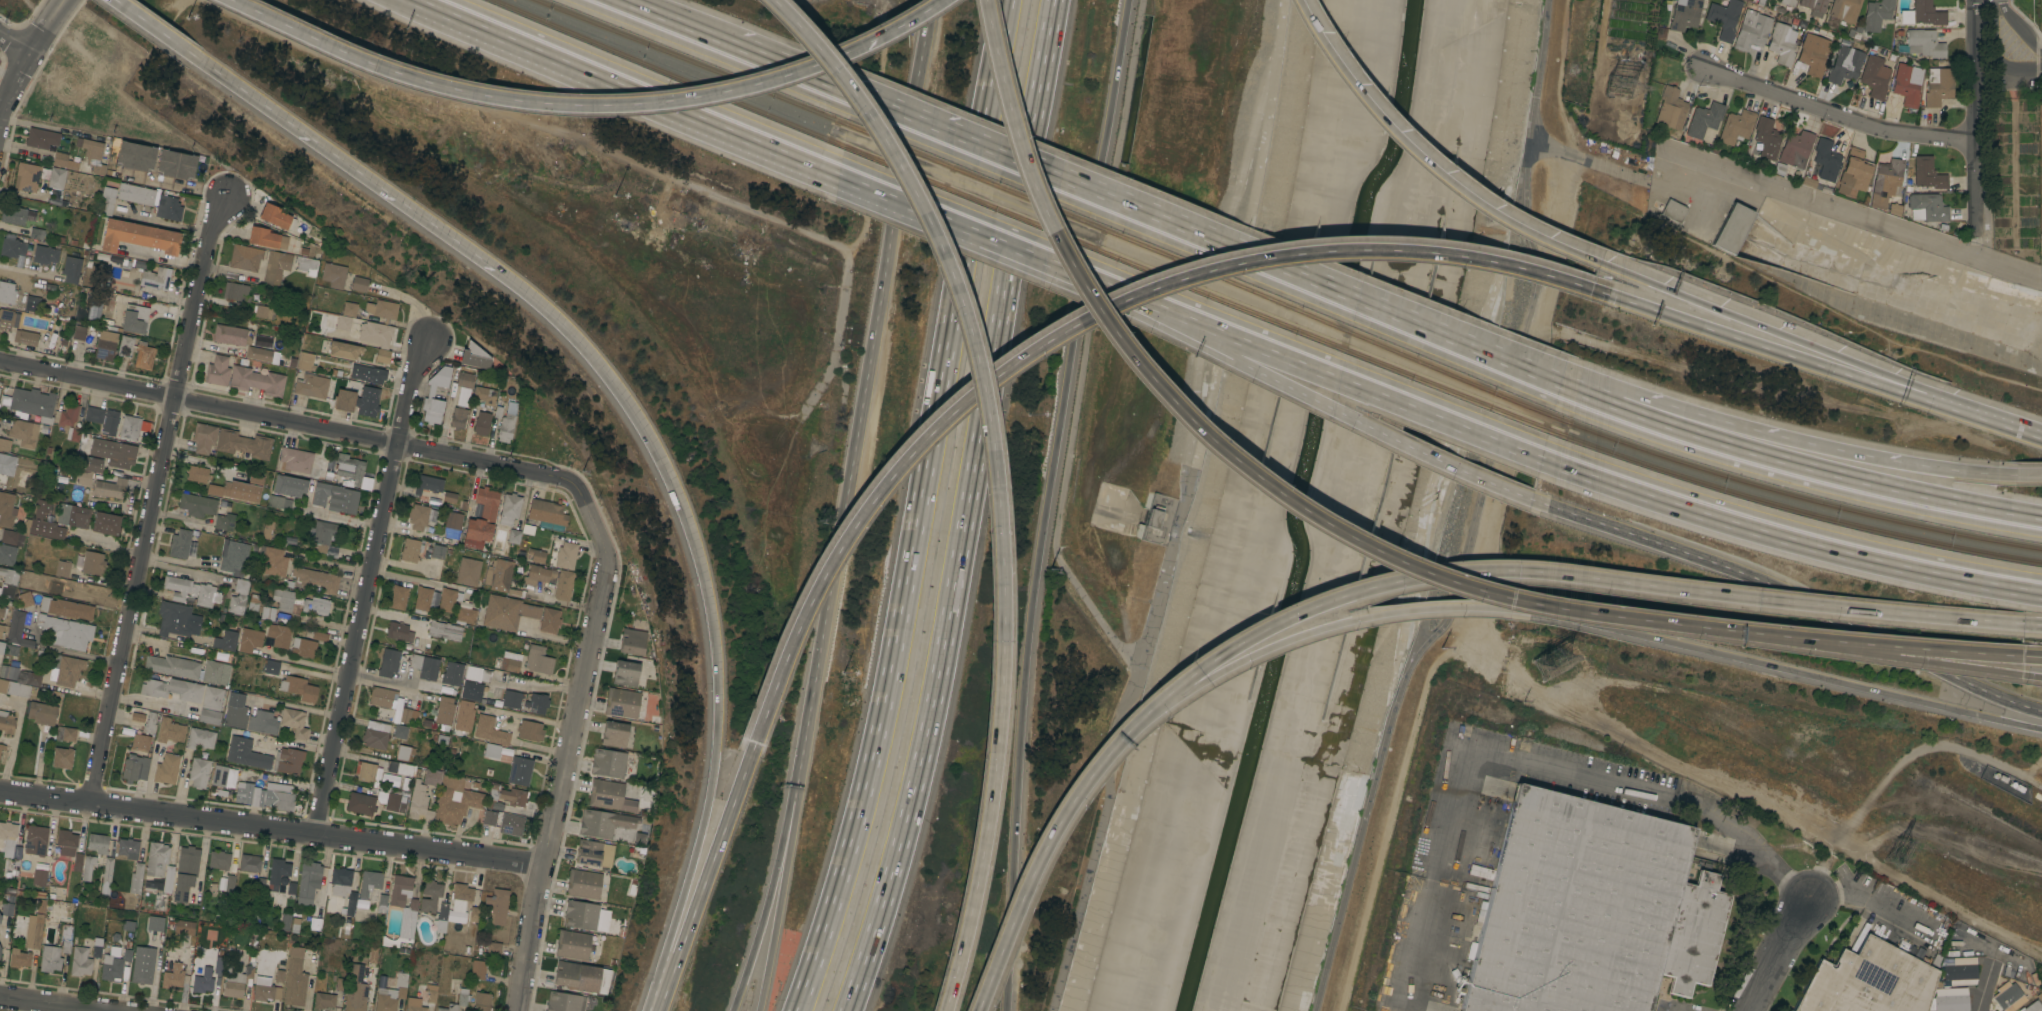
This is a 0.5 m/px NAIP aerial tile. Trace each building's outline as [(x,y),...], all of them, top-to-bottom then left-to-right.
[(1676,4),(1676,0),(1703,0),(1700,11),(1699,11),(1696,28),(1689,26),(1689,28),(1684,27),(1683,33),(1669,30),(1670,22),(1671,22),(1675,4),(1676,4)] [(1726,7),(1728,0),(1737,0),(1743,2),(1739,14),(1738,13),(1733,29),(1735,30),(1730,44),(1717,40),(1721,28),(1716,26),(1717,24),(1704,19),(1710,2),(1726,7)] [(1780,3),(1781,0),(1796,0),(1793,8),(1780,3)] [(1798,5),(1800,0),(1827,0),(1823,13),(1822,13),(1820,19),(1809,15),(1811,9),(1798,5)] [(1828,15),(1833,0),(1861,0),(1853,25),(1839,20),(1838,24),(1829,21),(1831,16),(1828,15)] [(1880,2),(1880,0),(1894,0),(1893,11),(1891,10),(1890,20),(1880,19),(1879,32),(1863,31),(1864,15),(1865,15),(1866,2),(1874,3),(1874,2),(1880,2)] [(1914,23),(1913,0),(1931,0),(1931,7),(1933,7),(1933,11),(1946,11),(1946,25),(1931,26),(1931,23),(1914,23)] [(1628,10),(1647,12),(1648,3),(1629,1),(1628,10)] [(1760,13),(1759,15),(1772,19),(1767,34),(1768,34),(1767,37),(1765,37),(1762,47),(1750,43),(1747,52),(1735,48),(1736,46),(1732,44),(1734,37),(1736,37),(1746,8),(1760,13)] [(1630,29),(1631,22),(1609,19),(1608,26),(1630,29)] [(1775,22),(1791,27),(1790,30),(1797,32),(1793,42),(1795,43),(1792,53),(1794,53),(1790,68),(1775,63),(1778,54),(1773,53),(1773,51),(1767,49),(1775,22)] [(1849,28),(1854,30),(1856,24),(1863,27),(1860,35),(1861,35),(1859,40),(1847,35),(1849,28)] [(1922,29),(1922,30),(1935,30),(1935,37),(1936,37),(1936,43),(1945,43),(1945,58),(1930,58),(1930,55),(1920,56),(1920,53),(1908,53),(1908,52),(1897,52),(1897,45),(1906,45),(1906,30),(1922,29)] [(1802,48),(1801,47),(1806,33),(1830,41),(1823,64),(1825,65),(1820,79),(1806,74),(1809,66),(1803,64),(1804,62),(1797,60),(1802,48)] [(1860,68),(1859,68),(1855,79),(1848,77),(1847,79),(1842,77),(1839,86),(1826,81),(1830,67),(1832,68),(1840,45),(1864,53),(1860,68)] [(1884,59),(1881,67),(1888,69),(1886,75),(1889,76),(1886,86),(1887,86),(1882,102),(1868,97),(1871,88),(1866,86),(1866,84),(1859,82),(1868,54),(1884,59)] [(1918,93),(1920,93),(1916,109),(1902,106),(1904,96),(1898,95),(1898,94),(1892,92),(1895,80),(1894,80),(1898,62),(1905,64),(1904,66),(1911,67),(1912,66),(1923,69),(1918,93)] [(1953,83),(1952,83),(1953,97),(1945,97),(1945,99),(1939,99),(1940,107),(1925,107),(1925,93),(1927,93),(1927,85),(1926,85),(1926,82),(1928,82),(1928,69),(1953,68),(1953,83)] [(1654,122),(1662,99),(1660,98),(1665,85),(1672,87),(1672,86),(1675,87),(1675,88),(1679,89),(1676,98),(1682,100),(1681,101),(1688,103),(1684,115),(1685,116),(1679,131),(1654,122)] [(1694,108),(1696,108),(1696,107),(1702,109),(1703,108),(1708,110),(1711,101),(1725,106),(1720,121),(1719,121),(1715,130),(1706,127),(1701,140),(1685,135),(1694,108)] [(1729,114),(1729,113),(1735,115),(1735,114),(1740,115),(1742,109),(1756,114),(1747,139),(1736,136),(1733,146),(1718,141),(1727,114),(1729,114)] [(1745,151),(1750,138),(1753,139),(1756,130),(1754,130),(1759,116),(1773,121),(1770,129),(1776,131),(1775,132),(1782,134),(1778,146),(1779,147),(1773,161),(1745,151)] [(61,133),(58,146),(49,145),(48,150),(25,146),(29,127),(61,133)] [(1777,161),(1781,148),(1782,149),(1788,133),(1794,135),(1794,134),(1799,136),(1801,130),(1815,135),(1812,142),(1802,170),(1777,161)] [(1816,152),(1813,151),(1818,137),(1833,142),(1830,150),(1835,152),(1835,153),(1841,155),(1837,167),(1838,167),(1835,177),(1836,177),(1834,182),(1833,182),(1832,183),(1817,178),(1818,176),(1808,173),(1816,152)] [(100,164),(106,165),(103,176),(91,173),(93,167),(86,165),(87,159),(83,158),(86,149),(81,148),(83,138),(104,143),(100,164)] [(156,148),(120,141),(115,165),(151,172),(156,148)] [(1864,151),(1860,163),(1864,164),(1865,161),(1872,164),(1867,178),(1868,178),(1863,192),(1850,187),(1847,195),(1836,191),(1839,183),(1838,183),(1846,159),(1850,146),(1864,151)] [(65,168),(52,165),(55,151),(69,154),(68,156),(80,159),(78,171),(65,168)] [(193,179),(196,155),(159,151),(156,175),(193,179)] [(1914,156),(1932,156),(1932,170),(1934,170),(1934,175),(1947,175),(1947,188),(1933,188),(1933,186),(1920,186),(1914,186),(1914,156)] [(1873,180),(1874,180),(1876,167),(1875,166),(1875,163),(1884,164),(1884,163),(1889,164),(1890,158),(1905,161),(1903,169),(1902,169),(1899,187),(1894,186),(1894,188),(1904,190),(1902,201),(1892,199),(1893,196),(1887,195),(1884,210),(1868,207),(1873,180)] [(13,189),(18,162),(41,166),(35,193),(13,189)] [(47,187),(52,167),(67,170),(62,190),(47,187)] [(1803,176),(1817,181),(1816,183),(1831,189),(1829,194),(1800,184),(1803,176)] [(116,199),(120,182),(156,190),(153,207),(116,199)] [(97,214),(104,185),(117,188),(111,217),(97,214)] [(159,194),(178,198),(177,202),(180,203),(179,206),(183,207),(180,222),(155,216),(159,194)] [(1920,220),(1909,221),(1909,195),(1938,194),(1938,196),(1939,196),(1940,202),(1940,206),(1947,206),(1947,221),(1921,222),(1920,220)] [(1680,224),(1661,214),(1668,199),(1687,209),(1680,224)] [(258,218),(265,202),(282,209),(281,212),(292,217),(286,230),(258,218)] [(1732,203),(1753,213),(1733,255),(1712,244),(1732,203)] [(1887,213),(1888,203),(1893,204),(1893,203),(1895,203),(1895,205),(1900,205),(1898,217),(1887,213)] [(0,221),(3,204),(27,209),(24,226),(0,221)] [(181,234),(177,257),(162,254),(163,250),(118,241),(115,254),(101,251),(107,218),(181,234)] [(251,226),(269,229),(268,232),(280,234),(280,235),(289,237),(286,251),(247,243),(251,226)] [(45,230),(43,241),(29,238),(31,227),(45,230)] [(6,256),(0,255),(0,251),(3,238),(15,240),(15,239),(18,240),(17,241),(27,243),(25,256),(17,255),(17,259),(9,257),(9,259),(6,258),(6,256)] [(265,250),(263,260),(260,259),(257,273),(228,267),(233,244),(265,250)] [(47,247),(47,246),(50,247),(50,248),(60,250),(57,263),(50,262),(49,265),(42,264),(42,265),(39,265),(39,263),(32,262),(35,245),(47,247)] [(293,255),(289,271),(282,270),(279,288),(262,284),(269,250),(293,255)] [(120,267),(107,264),(109,254),(122,257),(120,267)] [(77,285),(64,282),(65,275),(60,274),(61,270),(62,270),(66,256),(82,259),(77,285)] [(318,261),(315,277),(307,275),(307,272),(297,270),(298,262),(295,261),(296,256),(318,261)] [(90,287),(107,289),(109,264),(92,262),(90,287)] [(347,267),(342,290),(329,287),(330,282),(320,280),(324,262),(347,267)] [(142,271),(156,274),(158,266),(172,269),(167,291),(139,285),(142,271)] [(369,279),(365,293),(350,289),(354,276),(369,279)] [(14,305),(0,302),(0,281),(15,284),(14,291),(16,291),(14,305)] [(249,286),(246,302),(226,298),(223,297),(226,282),(249,286)] [(27,296),(41,299),(39,312),(24,309),(27,296)] [(364,310),(366,302),(375,304),(376,299),(398,304),(395,320),(390,319),(389,325),(384,324),(385,318),(373,316),(364,310)] [(358,304),(355,318),(342,315),(344,301),(358,304)] [(144,334),(122,330),(122,333),(108,330),(109,326),(121,329),(126,304),(149,308),(144,334)] [(275,308),(273,320),(254,317),(256,305),(275,308)] [(10,332),(0,330),(0,308),(14,311),(14,312),(20,314),(17,328),(11,327),(10,332)] [(327,313),(338,315),(352,318),(349,331),(324,326),(327,313)] [(360,329),(358,329),(359,326),(360,326),(360,324),(363,324),(363,323),(365,323),(366,321),(394,327),(392,337),(390,337),(387,350),(379,349),(380,344),(358,340),(360,329)] [(247,329),(247,330),(253,331),(250,345),(244,344),(244,347),(212,341),(215,324),(247,329)] [(84,341),(73,339),(76,325),(87,327),(84,341)] [(36,347),(13,342),(15,329),(39,334),(36,347)] [(118,334),(113,362),(94,358),(99,330),(118,334)] [(130,358),(117,355),(122,335),(135,338),(130,358)] [(154,357),(156,357),(156,361),(153,361),(151,371),(132,367),(135,354),(134,354),(136,343),(138,344),(139,340),(147,342),(146,346),(156,348),(154,357)] [(364,347),(363,354),(358,353),(356,360),(330,355),(329,353),(329,349),(331,349),(329,348),(330,341),(364,347)] [(459,363),(488,371),(493,351),(464,344),(459,363)] [(247,346),(273,351),(270,363),(245,358),(247,346)] [(377,349),(391,351),(388,364),(375,361),(377,349)] [(296,369),(311,371),(314,355),(299,352),(296,369)] [(226,367),(230,368),(226,387),(204,382),(208,364),(212,365),(215,354),(228,357),(226,367)] [(251,369),(251,372),(266,375),(267,372),(286,376),(281,398),(262,394),(263,390),(248,386),(247,391),(228,387),(233,365),(251,369)] [(443,366),(451,367),(447,388),(435,386),(433,399),(444,401),(442,413),(441,413),(439,424),(433,423),(432,425),(427,424),(428,422),(423,421),(425,410),(421,409),(424,398),(427,398),(430,384),(427,384),(427,381),(443,366)] [(383,376),(385,376),(384,379),(383,379),(382,385),(359,380),(361,370),(366,371),(367,369),(372,370),(372,368),(384,371),(383,376)] [(309,396),(309,398),(304,397),(305,395),(293,393),(296,379),(295,379),(297,371),(329,379),(327,390),(329,390),(328,396),(326,396),(325,400),(309,396)] [(459,371),(475,375),(471,389),(456,386),(459,371)] [(374,418),(357,414),(358,407),(354,406),(352,413),(334,409),(336,399),(334,399),(338,378),(348,380),(346,390),(356,392),(355,397),(360,398),(363,385),(380,389),(374,418)] [(494,406),(484,404),(485,401),(472,398),(475,386),(497,391),(494,406)] [(30,391),(30,388),(39,390),(39,393),(47,395),(48,392),(56,394),(51,417),(53,417),(52,425),(39,422),(40,416),(8,409),(13,387),(30,391)] [(82,423),(76,421),(75,423),(73,422),(72,427),(64,425),(63,427),(57,425),(61,411),(65,412),(67,402),(86,407),(82,423)] [(102,424),(84,420),(87,406),(105,410),(102,424)] [(452,415),(454,407),(457,408),(458,406),(464,407),(463,409),(467,410),(463,429),(458,428),(457,430),(454,430),(454,427),(449,426),(452,415)] [(114,437),(101,434),(106,409),(119,412),(114,437)] [(482,433),(482,435),(477,435),(478,432),(473,431),(475,420),(477,420),(479,412),(491,414),(487,434),(482,433)] [(509,439),(509,443),(498,441),(498,437),(497,436),(499,424),(500,425),(502,417),(504,418),(505,413),(516,415),(511,440),(509,439)] [(142,419),(137,441),(119,437),(124,415),(142,419)] [(39,424),(36,441),(35,440),(33,449),(19,446),(20,440),(7,437),(9,427),(10,428),(12,419),(39,424)] [(214,445),(210,445),(208,456),(194,453),(196,442),(192,441),(195,423),(218,427),(214,445)] [(268,461),(250,457),(250,453),(234,450),(233,454),(215,450),(220,427),(238,431),(237,436),(253,439),(254,434),(273,438),(268,461)] [(1,452),(0,452),(0,438),(11,440),(9,452),(1,451),(1,452)] [(138,447),(134,466),(129,465),(128,470),(107,466),(108,459),(89,455),(93,438),(138,447)] [(310,474),(289,470),(289,471),(286,470),(285,471),(277,469),(281,447),(314,453),(310,474)] [(337,463),(335,462),(337,452),(349,455),(348,458),(365,462),(360,487),(352,485),(354,478),(335,475),(337,463)] [(13,477),(0,474),(0,453),(17,457),(13,477)] [(100,473),(92,472),(90,486),(77,484),(79,469),(82,470),(84,460),(86,460),(86,456),(103,460),(100,473)] [(207,475),(212,475),(211,481),(206,480),(206,483),(186,480),(189,465),(209,469),(207,475)] [(227,497),(227,496),(224,495),(223,498),(206,494),(208,484),(223,487),(224,482),(230,483),(230,481),(248,484),(250,474),(264,477),(262,488),(261,487),(257,504),(227,497)] [(308,481),(305,494),(301,493),(300,498),(273,493),(276,474),(308,481)] [(441,492),(435,491),(435,493),(431,492),(431,490),(422,488),(420,496),(414,494),(417,481),(418,481),(419,475),(444,480),(441,492)] [(115,484),(116,477),(127,479),(125,493),(123,493),(122,499),(105,496),(105,498),(91,496),(93,483),(95,483),(96,480),(115,484)] [(338,511),(338,512),(327,510),(330,496),(327,495),(324,507),(311,504),(316,481),(343,487),(343,488),(360,492),(355,515),(338,511)] [(489,542),(479,540),(483,541),(481,550),(462,546),(468,519),(474,521),(474,518),(479,520),(483,504),(474,503),(478,488),(483,489),(484,486),(488,487),(488,490),(500,492),(489,542)] [(11,529),(0,527),(0,492),(15,495),(12,510),(13,510),(12,514),(11,513),(11,515),(14,515),(11,529)] [(443,500),(454,503),(456,495),(445,492),(443,500)] [(187,515),(188,510),(178,508),(181,493),(218,500),(215,515),(203,513),(202,518),(187,515)] [(511,495),(511,493),(516,494),(516,496),(522,498),(521,500),(522,501),(522,503),(521,503),(518,519),(513,518),(511,527),(498,524),(504,494),(511,495)] [(267,506),(269,495),(284,497),(284,498),(292,500),(291,510),(267,506)] [(561,514),(568,515),(565,526),(527,518),(532,498),(563,505),(561,514)] [(87,529),(57,523),(56,526),(66,528),(63,541),(36,535),(34,545),(27,543),(29,532),(24,531),(27,521),(31,522),(31,519),(39,521),(39,518),(33,517),(37,499),(57,503),(55,510),(52,509),(51,514),(43,512),(43,515),(57,518),(60,503),(91,509),(87,529)] [(423,526),(422,531),(411,529),(412,523),(410,523),(411,518),(407,518),(409,508),(412,508),(413,504),(430,507),(426,526),(423,526)] [(1157,529),(1144,526),(1149,509),(1153,510),(1154,506),(1163,508),(1157,529)] [(117,536),(91,531),(95,511),(121,516),(117,536)] [(463,517),(464,518),(463,522),(462,522),(460,531),(444,527),(447,511),(463,514),(463,517)] [(216,515),(225,516),(226,513),(235,515),(232,531),(214,528),(216,515)] [(334,536),(331,535),(329,546),(337,548),(336,553),(327,551),(326,554),(313,551),(315,543),(311,543),(312,540),(307,538),(309,527),(314,528),(316,520),(337,525),(334,536)] [(270,540),(273,522),(264,521),(262,539),(270,540)] [(168,556),(172,534),(177,535),(178,528),(192,531),(186,560),(168,556)] [(0,542),(3,529),(19,532),(28,534),(27,537),(25,536),(22,547),(0,542)] [(519,545),(507,542),(510,529),(521,532),(519,545)] [(417,557),(418,558),(418,561),(416,560),(415,564),(400,560),(405,538),(420,541),(417,557)] [(232,576),(233,573),(219,570),(222,557),(220,557),(224,539),(229,540),(250,545),(243,578),(232,576)] [(573,571),(555,567),(556,559),(555,558),(557,552),(558,552),(559,547),(562,547),(563,541),(578,544),(573,571)] [(13,566),(0,563),(0,544),(17,547),(13,566)] [(443,560),(442,560),(442,561),(437,560),(437,559),(431,557),(432,552),(426,551),(427,546),(433,547),(433,544),(446,547),(443,560)] [(282,557),(288,558),(284,577),(260,573),(265,546),(284,550),(282,557)] [(543,564),(531,561),(532,556),(527,555),(528,548),(540,551),(541,546),(547,548),(543,564)] [(102,560),(106,561),(102,584),(97,583),(98,576),(74,571),(78,552),(84,553),(85,551),(104,554),(102,560)] [(476,587),(456,583),(461,557),(482,561),(476,587)] [(521,591),(522,590),(533,593),(533,595),(537,596),(536,599),(532,598),(531,600),(505,594),(506,592),(490,589),(490,585),(483,583),(486,569),(487,569),(488,566),(489,566),(489,562),(495,563),(496,558),(514,562),(508,588),(521,591)] [(58,560),(71,563),(68,578),(55,575),(58,560)] [(568,602),(556,599),(554,598),(558,577),(556,577),(554,584),(547,582),(547,583),(536,580),(535,586),(522,584),(523,576),(527,577),(530,563),(541,565),(540,568),(558,572),(557,573),(559,573),(560,569),(574,572),(568,602)] [(4,576),(0,575),(0,566),(7,567),(7,569),(19,571),(13,599),(0,596),(0,588),(2,582),(3,582),(4,576)] [(340,576),(336,596),(322,593),(323,587),(320,586),(319,589),(312,588),(313,585),(308,584),(308,586),(300,585),(300,583),(296,582),(297,577),(291,576),(293,567),(340,576)] [(192,583),(198,585),(196,597),(194,597),(192,605),(171,600),(173,591),(179,593),(179,591),(162,588),(165,575),(192,581),(192,583)] [(233,593),(236,578),(249,581),(246,596),(233,593)] [(200,580),(211,583),(210,586),(215,587),(215,591),(221,592),(220,595),(222,595),(220,604),(213,602),(211,608),(195,605),(200,580)] [(392,594),(391,593),(393,584),(397,585),(397,586),(408,588),(407,592),(409,592),(408,595),(407,595),(404,611),(389,608),(392,594)] [(428,612),(420,610),(420,613),(413,612),(417,594),(416,594),(417,586),(433,590),(428,612)] [(456,595),(457,595),(456,598),(455,597),(452,613),(438,610),(441,596),(440,596),(442,587),(445,588),(445,589),(457,591),(456,595)] [(277,611),(279,602),(271,601),(274,588),(283,590),(283,588),(286,588),(286,591),(295,592),(291,613),(277,611)] [(18,595),(30,591),(34,604),(22,608),(18,595)] [(247,610),(251,594),(261,596),(257,612),(247,610)] [(482,625),(489,594),(522,601),(522,604),(542,608),(539,620),(519,615),(516,632),(482,625)] [(233,614),(233,613),(227,611),(230,596),(239,598),(240,595),(246,596),(242,616),(233,614)] [(77,617),(76,619),(45,612),(45,611),(39,610),(42,596),(52,598),(51,599),(55,600),(56,598),(94,606),(91,620),(77,617)] [(327,616),(301,611),(302,606),(301,606),(302,600),(304,600),(304,599),(311,600),(312,597),(330,600),(327,616)] [(167,632),(166,638),(157,636),(161,617),(160,617),(161,614),(157,614),(160,600),(164,600),(164,601),(188,606),(188,605),(192,606),(190,616),(201,618),(199,629),(197,628),(196,633),(191,632),(190,637),(167,632)] [(0,606),(0,604),(4,605),(4,607),(5,607),(5,608),(10,609),(9,615),(6,614),(5,619),(0,618),(0,606)] [(13,606),(18,607),(18,611),(26,612),(20,638),(35,641),(33,649),(18,646),(19,645),(6,642),(13,606)] [(261,619),(263,607),(276,609),(274,621),(261,619)] [(474,624),(460,621),(460,624),(454,623),(458,607),(477,611),(474,624)] [(560,611),(558,619),(560,619),(559,626),(557,625),(555,634),(539,631),(544,607),(560,611)] [(92,642),(87,641),(85,652),(51,645),(53,632),(41,630),(42,627),(36,625),(38,613),(46,614),(46,616),(95,626),(92,642)] [(438,638),(438,640),(433,639),(434,637),(427,635),(430,620),(434,621),(434,622),(446,624),(446,623),(450,624),(450,625),(463,627),(460,642),(438,638)] [(407,631),(414,633),(412,644),(386,637),(390,621),(398,623),(399,622),(402,623),(402,624),(409,626),(407,631)] [(272,646),(273,640),(272,640),(272,638),(266,636),(268,624),(276,625),(292,628),(288,650),(272,646)] [(243,628),(264,632),(261,648),(255,647),(255,648),(252,647),(251,654),(238,651),(243,628)] [(643,656),(619,652),(623,628),(647,632),(643,656)] [(220,649),(224,629),(238,633),(234,652),(220,649)] [(327,642),(312,639),(314,631),(328,634),(327,642)] [(293,637),(317,642),(314,659),(290,654),(293,637)] [(17,656),(10,655),(9,659),(4,658),(7,644),(19,647),(17,656)] [(543,656),(554,658),(551,676),(524,670),(530,644),(545,647),(543,656)] [(392,672),(391,678),(377,676),(378,669),(380,669),(384,648),(400,652),(396,673),(392,672)] [(518,673),(494,668),(497,656),(502,657),(504,651),(522,655),(518,673)] [(85,670),(80,669),(77,681),(75,681),(73,688),(55,685),(56,681),(49,680),(55,654),(87,661),(85,670)] [(435,682),(429,681),(425,680),(418,678),(420,669),(409,667),(412,654),(439,660),(435,682)] [(143,669),(146,655),(164,659),(165,655),(195,661),(195,662),(201,663),(197,680),(143,669)] [(202,681),(204,671),(203,671),(205,659),(213,661),(213,662),(231,665),(227,686),(202,681)] [(280,662),(277,675),(264,673),(267,660),(280,662)] [(637,687),(612,684),(616,660),(640,664),(637,687)] [(459,686),(453,685),(453,686),(449,685),(442,683),(443,677),(444,677),(447,661),(464,665),(459,686)] [(461,698),(465,681),(474,683),(475,682),(477,683),(477,681),(465,678),(467,666),(472,667),(472,664),(491,668),(490,671),(492,671),(490,682),(480,680),(479,684),(484,685),(480,701),(461,698)] [(16,681),(0,677),(0,669),(1,665),(19,669),(16,681)] [(23,684),(26,671),(42,674),(40,687),(23,684)] [(201,707),(202,701),(200,701),(200,704),(178,699),(179,694),(168,692),(164,713),(137,707),(141,684),(145,684),(146,678),(148,679),(150,672),(170,677),(170,678),(224,689),(219,711),(201,707)] [(306,684),(317,686),(313,705),(300,702),(302,695),(278,690),(281,680),(282,681),(282,679),(285,680),(286,675),(307,680),(306,684)] [(5,694),(5,692),(1,691),(3,682),(7,683),(7,681),(31,686),(28,698),(5,694)] [(397,699),(393,698),(391,709),(368,704),(372,686),(398,692),(397,699)] [(636,719),(604,714),(608,688),(641,693),(636,719)] [(519,709),(504,706),(505,703),(502,702),(505,690),(523,694),(519,709)] [(223,725),(230,692),(246,695),(243,707),(247,708),(246,715),(248,715),(245,729),(223,725)] [(547,699),(549,700),(547,708),(545,708),(544,715),(532,712),(533,708),(524,706),(525,701),(527,702),(528,699),(530,699),(531,693),(542,695),(542,694),(548,695),(547,699)] [(454,699),(453,704),(455,705),(451,726),(434,723),(440,696),(454,699)] [(474,703),(473,709),(475,710),(470,733),(454,729),(460,700),(474,703)] [(54,727),(34,723),(35,719),(27,717),(30,701),(58,707),(54,727)] [(3,731),(0,730),(0,708),(1,707),(8,710),(7,714),(14,716),(13,719),(16,720),(12,735),(3,733),(3,731)] [(219,726),(198,721),(201,708),(222,713),(219,726)] [(283,708),(302,711),(302,712),(305,713),(302,727),(308,729),(306,741),(292,738),(294,731),(291,731),(291,727),(279,725),(283,708)] [(402,708),(419,711),(417,719),(410,718),(409,724),(399,722),(402,708)] [(246,729),(249,715),(254,716),(256,709),(273,713),(272,717),(276,718),(276,721),(279,722),(276,735),(246,729)] [(130,721),(142,725),(145,715),(133,711),(130,721)] [(155,725),(156,725),(154,735),(142,732),(143,725),(145,726),(148,711),(157,713),(155,725)] [(508,746),(499,744),(498,745),(502,746),(499,760),(483,757),(486,743),(496,745),(496,743),(488,742),(489,739),(474,736),(479,714),(495,717),(493,726),(495,726),(494,730),(506,732),(507,731),(509,731),(509,733),(511,733),(508,746)] [(183,743),(176,741),(176,742),(171,741),(171,740),(166,739),(166,743),(156,741),(161,716),(170,718),(170,723),(187,726),(183,743)] [(364,746),(365,742),(362,741),(365,728),(366,728),(367,720),(390,724),(387,739),(389,739),(388,741),(387,741),(385,750),(364,746)] [(541,730),(544,730),(542,741),(539,740),(539,742),(517,737),(518,732),(516,731),(517,727),(519,727),(521,720),(542,724),(541,730)] [(625,748),(601,745),(604,721),(628,725),(625,748)] [(405,740),(393,737),(396,724),(408,727),(405,740)] [(75,742),(68,741),(68,742),(65,742),(65,741),(55,739),(57,726),(76,729),(75,742)] [(213,749),(206,748),(205,748),(201,747),(196,745),(195,750),(186,748),(190,727),(216,733),(213,749)] [(137,738),(136,738),(136,734),(151,737),(149,751),(135,748),(137,738)] [(226,761),(231,735),(252,740),(250,752),(273,756),(270,770),(226,761)] [(396,759),(398,747),(396,747),(397,744),(415,749),(414,755),(410,754),(408,762),(396,759)] [(54,747),(67,749),(68,748),(72,749),(72,750),(74,750),(71,769),(52,766),(54,747)] [(298,776),(273,770),(277,751),(280,752),(280,748),(286,749),(287,748),(306,752),(304,761),(302,760),(298,776)] [(623,779),(590,773),(594,748),(627,753),(623,779)] [(175,785),(162,782),(162,784),(152,781),(156,763),(160,764),(162,759),(163,759),(164,753),(180,756),(175,785)] [(137,779),(136,781),(130,780),(129,783),(124,782),(124,779),(121,778),(125,759),(133,760),(134,756),(140,758),(141,756),(150,758),(146,781),(137,779)] [(528,787),(507,782),(513,756),(533,760),(528,787)] [(205,789),(201,788),(201,790),(195,788),(195,787),(192,787),(193,780),(188,779),(189,774),(188,774),(189,771),(190,771),(192,757),(211,761),(205,789)] [(374,781),(379,782),(377,790),(371,789),(373,783),(357,780),(358,773),(355,773),(357,761),(377,765),(374,781)] [(412,777),(387,771),(389,761),(414,766),(412,777)] [(211,786),(225,787),(227,767),(213,765),(211,786)] [(439,787),(423,784),(426,769),(442,772),(439,787)] [(421,779),(420,784),(426,785),(424,792),(427,793),(426,797),(428,797),(426,810),(434,812),(432,822),(417,819),(416,820),(406,818),(415,778),(421,779)] [(588,805),(592,779),(625,784),(625,785),(639,787),(637,802),(636,813),(588,805)] [(1657,973),(1647,1010),(1459,1010),(1517,783),(1694,829),(1680,883),(1695,886),(1699,871),(1718,875),(1714,891),(1729,895),(1706,986),(1691,982),(1687,998),(1668,993),(1672,977),(1657,973)] [(290,801),(294,801),(292,812),(276,809),(276,807),(265,806),(265,808),(242,804),(243,798),(240,798),(240,796),(235,795),(237,786),(252,789),(252,787),(260,788),(260,790),(267,791),(265,800),(269,801),(271,790),(291,794),(290,801)] [(441,787),(453,790),(450,800),(459,802),(462,790),(468,791),(468,790),(484,794),(481,809),(466,806),(464,816),(461,816),(459,824),(457,824),(457,825),(450,823),(450,825),(442,823),(443,822),(436,821),(436,820),(434,819),(441,787)] [(499,790),(496,802),(493,801),(493,802),(504,804),(503,811),(487,807),(491,788),(499,790)] [(525,800),(527,800),(527,803),(524,803),(523,808),(514,806),(514,807),(508,806),(509,802),(502,800),(503,799),(498,798),(500,789),(510,791),(511,788),(527,791),(525,800)] [(346,810),(350,791),(376,797),(374,807),(376,808),(375,813),(373,812),(372,816),(346,810)] [(388,793),(401,795),(397,812),(384,810),(388,793)] [(639,824),(636,823),(635,829),(628,828),(628,829),(623,828),(623,827),(618,826),(617,827),(613,826),(611,839),(579,834),(583,809),(640,818),(639,824)] [(495,826),(482,824),(485,810),(497,813),(495,826)] [(520,837),(498,832),(502,814),(524,818),(520,837)] [(5,852),(0,851),(0,822),(5,823),(5,822),(10,823),(10,824),(18,825),(16,838),(15,838),(14,846),(22,847),(20,867),(12,866),(14,847),(5,846),(5,852)] [(28,825),(48,828),(45,855),(42,857),(38,857),(37,855),(24,853),(28,825)] [(61,846),(56,845),(58,829),(71,831),(70,834),(78,835),(77,847),(75,847),(74,857),(60,855),(61,846)] [(89,834),(109,836),(107,851),(108,851),(107,855),(95,854),(96,851),(87,850),(89,834)] [(126,859),(126,856),(117,854),(119,839),(126,840),(127,838),(132,839),(132,841),(139,842),(137,861),(126,859)] [(611,868),(575,862),(579,839),(615,845),(611,868)] [(162,844),(162,846),(164,845),(167,845),(168,847),(170,847),(168,865),(164,864),(162,878),(161,877),(161,882),(144,880),(149,842),(162,844)] [(178,858),(179,858),(181,847),(200,850),(197,870),(195,869),(193,886),(190,886),(187,904),(172,902),(178,858)] [(230,867),(228,867),(228,871),(218,870),(219,868),(208,867),(210,852),(231,854),(230,867)] [(239,870),(241,854),(262,857),(260,873),(239,870)] [(82,880),(85,856),(97,857),(96,866),(92,865),(90,881),(82,880)] [(100,894),(102,877),(101,877),(101,873),(103,873),(105,857),(114,858),(109,895),(100,894)] [(284,860),(284,863),(292,864),(290,877),(281,876),(279,886),(278,886),(277,892),(267,891),(268,884),(267,884),(269,874),(271,858),(284,860)] [(139,902),(130,901),(131,897),(128,897),(131,873),(134,873),(136,862),(144,864),(139,902)] [(297,904),(301,864),(310,865),(310,862),(319,863),(319,866),(322,866),(320,890),(314,889),(312,906),(297,904)] [(166,866),(174,867),(171,894),(163,893),(166,866)] [(350,891),(357,892),(355,910),(353,910),(352,917),(345,916),(345,914),(341,913),(341,909),(346,909),(348,893),(346,893),(345,897),(331,895),(332,884),(330,883),(332,868),(340,869),(340,867),(345,868),(345,869),(353,870),(350,891)] [(32,885),(34,869),(47,871),(45,887),(32,885)] [(598,900),(565,895),(570,869),(602,874),(598,900)] [(362,871),(383,873),(381,889),(372,888),(371,892),(368,892),(367,900),(359,899),(362,871)] [(227,875),(235,876),(233,896),(224,895),(227,875)] [(403,907),(389,906),(393,875),(402,876),(402,875),(415,876),(414,882),(413,882),(411,898),(405,897),(404,907),(409,908),(409,905),(407,905),(408,900),(409,900),(410,898),(418,899),(411,949),(381,945),(382,936),(384,936),(388,939),(391,940),(393,940),(395,940),(396,939),(398,937),(399,935),(403,907)] [(442,897),(437,897),(435,913),(419,911),(421,899),(429,900),(429,896),(422,895),(424,879),(433,880),(433,882),(435,882),(435,884),(444,885),(442,897)] [(452,899),(454,883),(466,885),(466,888),(474,889),(472,902),(452,899)] [(504,926),(490,924),(491,914),(490,913),(491,905),(484,904),(485,897),(492,898),(493,888),(508,890),(504,926)] [(379,894),(388,895),(385,913),(377,912),(379,894)] [(595,931),(563,926),(567,900),(600,905),(595,931)] [(445,927),(436,926),(438,916),(440,902),(449,904),(445,927)] [(1,915),(11,916),(13,904),(2,903),(1,915)] [(479,907),(476,926),(468,925),(468,920),(469,920),(471,907),(479,907)] [(282,913),(291,914),(290,923),(289,931),(280,930),(282,913)] [(146,930),(148,915),(165,918),(163,932),(146,930)] [(31,949),(32,944),(27,943),(30,917),(35,917),(35,916),(44,917),(40,950),(31,949)] [(195,922),(193,936),(174,933),(175,920),(195,922)] [(61,953),(62,946),(60,946),(63,925),(73,926),(70,954),(61,953)] [(590,946),(595,946),(594,951),(589,950),(587,961),(555,955),(559,930),(592,935),(590,946)] [(1937,971),(1925,1010),(1792,1010),(1819,959),(1832,966),(1841,948),(1855,956),(1866,934),(1937,971)] [(94,940),(100,941),(99,942),(102,943),(100,958),(92,957),(94,940)] [(500,956),(487,954),(488,942),(501,944),(500,956)] [(42,945),(60,947),(59,957),(62,958),(60,971),(52,970),(52,973),(39,971),(42,945)] [(82,974),(82,976),(79,976),(69,975),(73,946),(89,948),(87,958),(93,959),(91,975),(82,974)] [(113,978),(113,981),(100,979),(103,954),(109,955),(110,946),(120,947),(119,958),(123,959),(124,949),(132,950),(131,962),(124,961),(121,979),(113,978)] [(151,985),(143,984),(143,985),(138,985),(138,983),(131,982),(136,946),(156,949),(151,985)] [(283,1004),(290,946),(304,948),(301,973),(308,974),(304,1007),(283,1004)] [(21,966),(21,967),(19,967),(19,968),(9,967),(11,951),(27,953),(27,951),(31,952),(31,954),(30,967),(21,966)] [(216,956),(224,957),(222,975),(214,974),(216,956)] [(1950,986),(1949,980),(1943,980),(1942,966),(1953,965),(1953,958),(1975,957),(1976,979),(1975,984),(1950,986)] [(276,969),(277,969),(278,958),(286,959),(284,970),(285,970),(283,983),(275,982),(276,969)] [(484,980),(470,978),(472,960),(486,962),(484,980)] [(596,993),(576,991),(577,988),(554,985),(557,960),(563,961),(562,962),(599,967),(596,993)] [(163,972),(172,973),(173,962),(181,963),(180,970),(184,971),(182,987),(170,986),(170,989),(161,987),(163,972)] [(226,968),(232,968),(233,963),(242,964),(241,974),(245,974),(246,966),(254,967),(253,979),(247,978),(247,984),(244,984),(242,999),(222,996),(226,968)] [(369,984),(364,1010),(344,1010),(350,963),(364,965),(362,983),(369,984)] [(193,976),(202,977),(203,966),(212,968),(211,978),(214,978),(212,992),(204,991),(204,993),(191,991),(193,976)] [(396,998),(398,988),(395,988),(397,972),(408,974),(405,999),(396,998)] [(280,1000),(266,998),(265,1002),(252,1000),(256,976),(271,978),(270,986),(282,988),(280,1000)] [(435,1003),(427,1002),(428,991),(426,990),(426,984),(427,984),(428,979),(438,981),(435,1003)] [(2027,1000),(2013,1010),(2002,1010),(1992,997),(1999,992),(1996,989),(2007,981),(2010,985),(2013,983),(2027,1000)] [(1967,1010),(1940,1010),(1934,1010),(1933,997),(1942,996),(1942,989),(1966,987),(1967,1010)] [(397,999),(396,1010),(375,1010),(378,988),(387,989),(386,994),(389,995),(389,998),(397,999)] [(458,1006),(458,1010),(437,1010),(437,1008),(447,1009),(448,1003),(457,1004),(459,988),(468,989),(466,1007),(458,1006)] [(582,996),(580,1010),(546,1010),(549,991),(582,996)] [(491,994),(489,1010),(474,1010),(476,992),(491,994)] [(334,1008),(326,1007),(325,1009),(323,1009),(323,1010),(313,1008),(315,993),(336,995),(334,1008)] [(427,1008),(426,1010),(406,1010),(407,997),(421,999),(420,1007),(427,1008)] [(2036,1000),(2041,1008),(2041,1010),(2017,1010),(2022,1008),(2023,1009),(2036,1000)]
